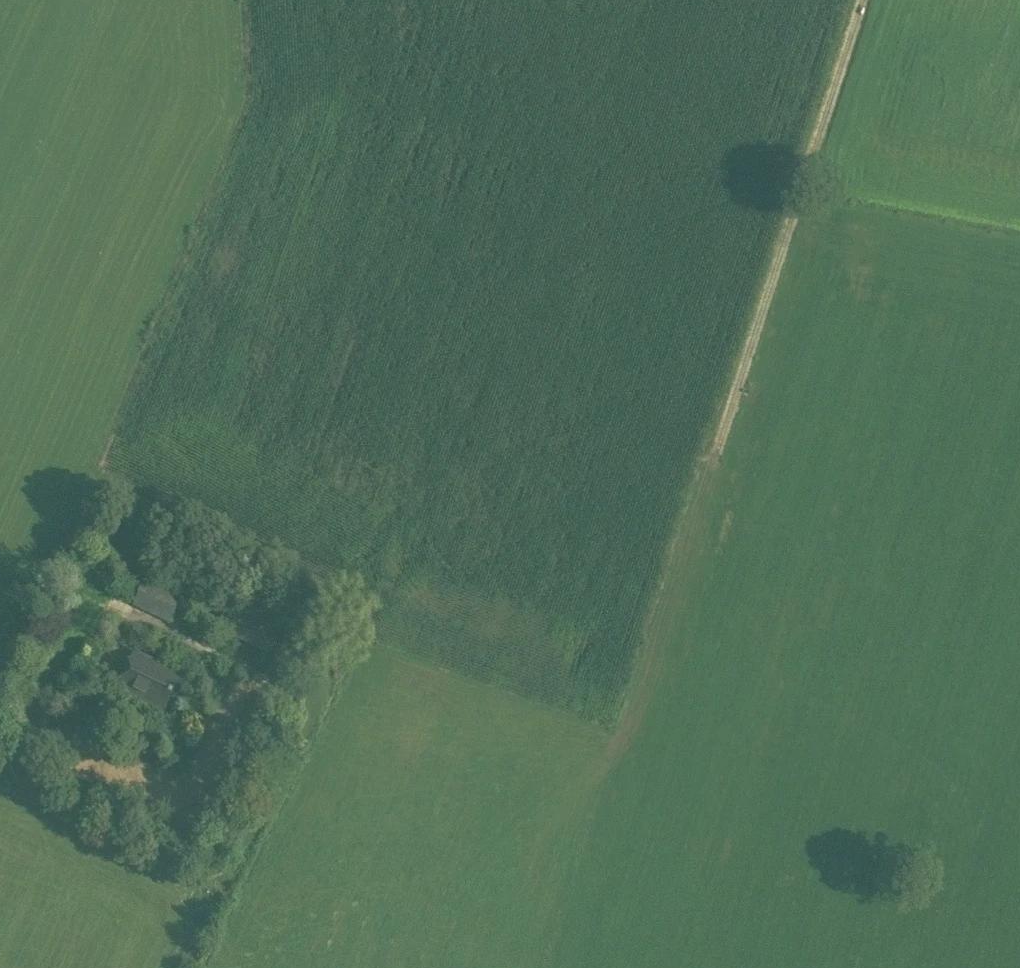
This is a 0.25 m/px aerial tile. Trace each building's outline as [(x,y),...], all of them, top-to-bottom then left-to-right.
[(170,624),(182,598),(144,580),(132,606),(170,624)] [(164,711),(181,675),(134,652),(117,689),(164,711)]
